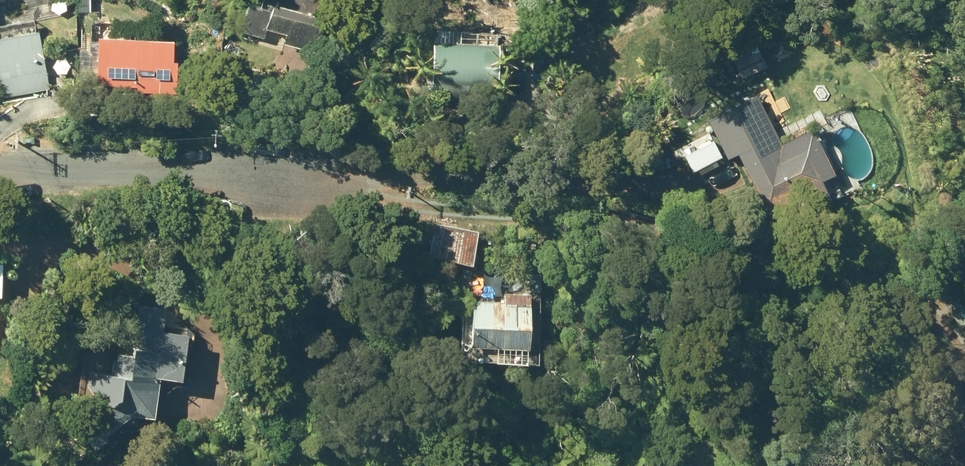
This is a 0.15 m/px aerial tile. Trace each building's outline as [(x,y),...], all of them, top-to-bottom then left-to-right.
[(316,46),(330,0),(247,0),(238,30),(264,38),(266,29),(286,35),(284,43),(295,47),(296,41),(316,46)] [(497,44),(498,32),(435,28),(435,41),(432,41),(429,98),(497,100),(500,44),(497,44)] [(3,98),(50,87),(37,29),(0,37),(0,87),(3,98)] [(136,93),(177,93),(177,60),(173,60),(172,39),(97,37),(96,71),(101,71),(101,85),(136,87),(136,93)] [(728,51),(742,79),(769,67),(755,38),(728,51)] [(795,199),(806,220),(840,203),(827,179),(836,175),(814,128),(783,143),(774,127),(773,127),(761,103),(726,120),(737,144),(733,147),(768,213),(795,199)] [(429,257),(473,266),(478,230),(434,224),(429,257)] [(468,345),(526,348),(530,303),(472,298),(468,345)] [(111,413),(153,418),(159,377),(181,380),(187,332),(163,330),(165,307),(125,302),(111,413)] [(964,335),(964,304),(951,311),(964,335)] [(77,426),(93,448),(111,433),(96,412),(77,426)]
